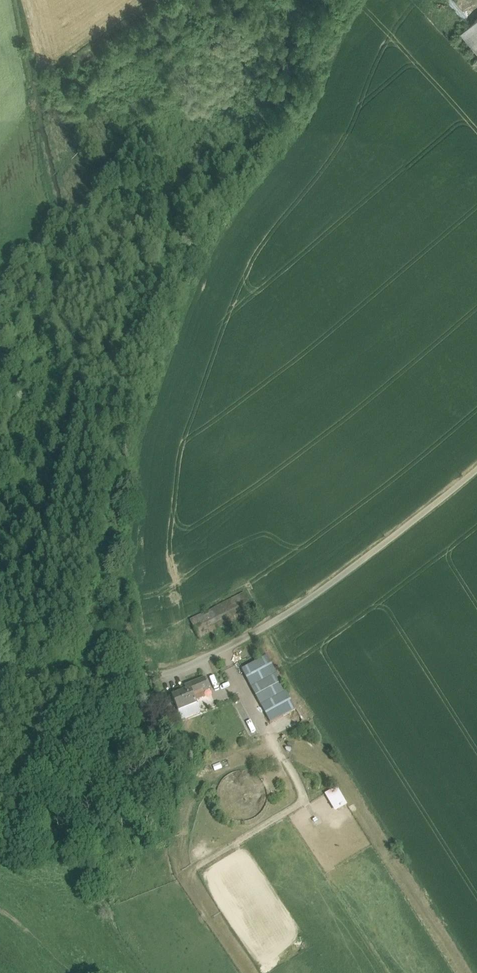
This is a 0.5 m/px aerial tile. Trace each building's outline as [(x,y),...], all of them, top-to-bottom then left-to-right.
[(460,33),(476,52),(476,18),(460,33)] [(244,594),(191,621),(200,639),(253,612),(244,594)] [(296,710),(267,657),(242,671),(270,724),(283,717),(296,710)] [(205,679),(189,686),(191,690),(193,694),(202,690),(203,693),(210,690),(205,679)] [(193,694),(191,690),(187,692),(173,698),(182,720),(200,713),(196,701),(193,694)] [(202,690),(193,694),(196,701),(205,697),(203,693),(202,690)] [(296,710),(283,717),(290,729),(303,723),(296,710)] [(337,788),(328,793),(339,811),(347,806),(337,788)]
